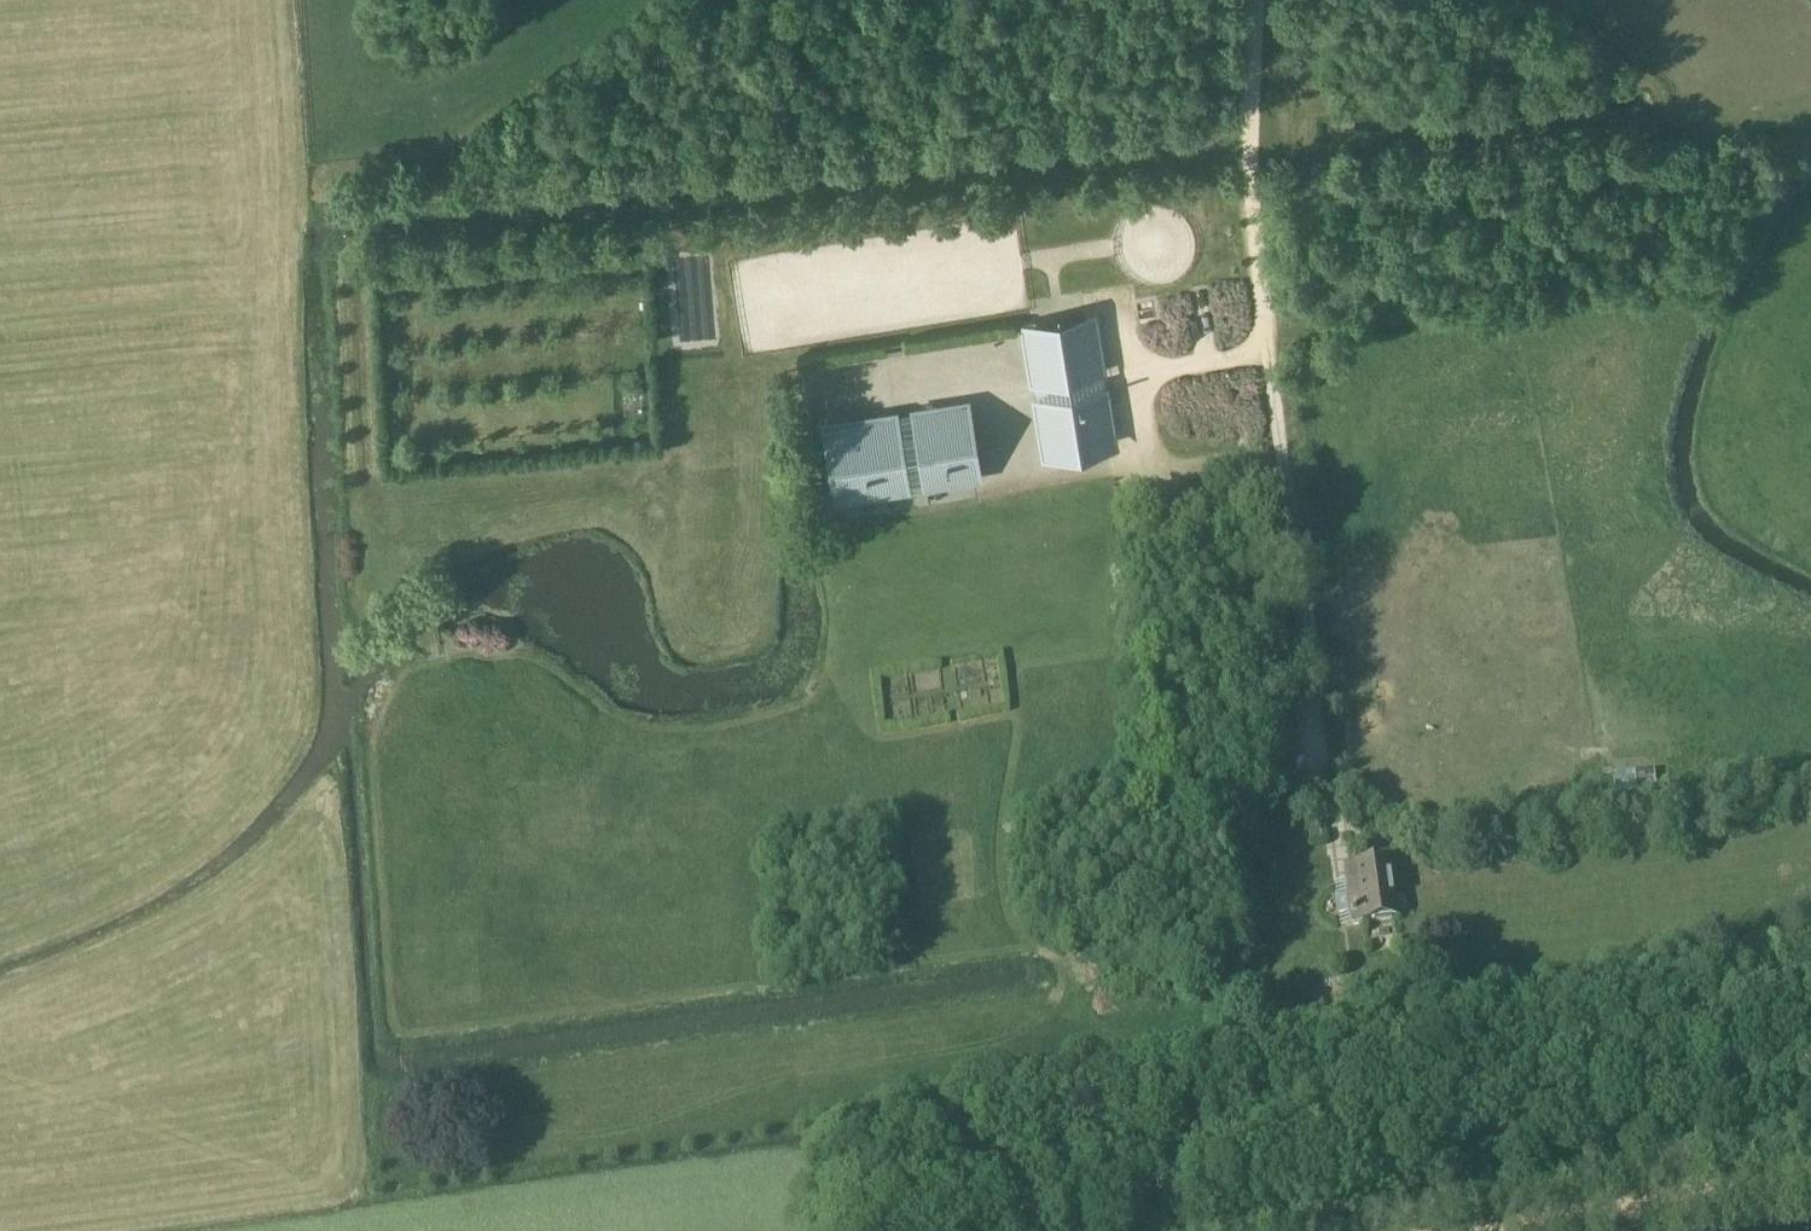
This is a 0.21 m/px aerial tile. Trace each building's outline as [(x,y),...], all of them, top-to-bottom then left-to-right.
[(1087,320),(1033,329),(1041,383),(1096,374),(1087,320)] [(1098,389),(1044,398),(1052,452),(1107,443),(1098,389)] [(841,491),(972,470),(963,411),(832,432),(841,491)] [(1336,916),(1352,914),(1352,920),(1361,920),(1361,918),(1373,916),(1373,918),(1390,917),(1390,915),(1394,914),(1389,861),(1357,864),(1358,878),(1350,879),(1352,895),(1334,897),(1336,916)]
